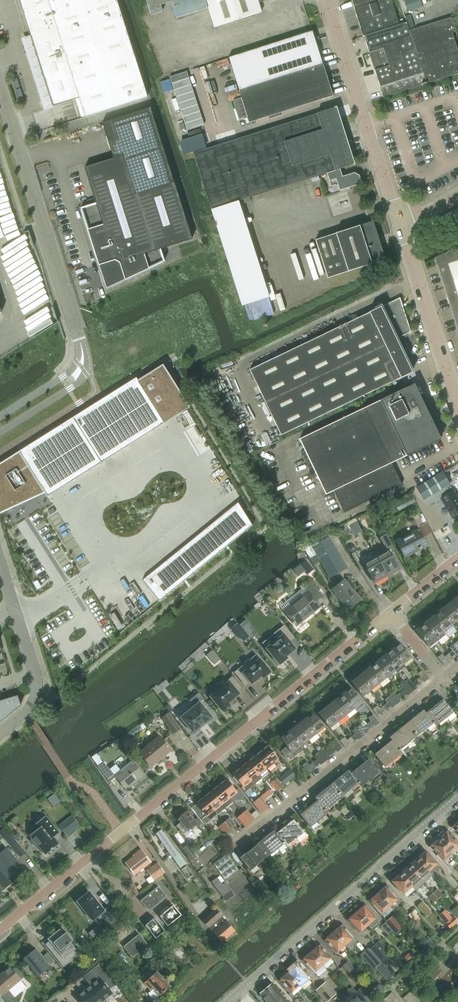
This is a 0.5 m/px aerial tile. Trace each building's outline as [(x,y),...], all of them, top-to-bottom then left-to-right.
[(84,117),(146,98),(115,0),(18,0),(52,106),(77,98),(84,117)] [(226,23),(260,12),(257,2),(257,0),(145,0),(150,15),(162,11),(160,5),(171,1),(176,17),(208,8),(214,27),(226,23)] [(354,7),(363,36),(364,35),(399,24),(391,0),(376,0),(354,7)] [(422,7),(420,0),(403,0),(407,11),(422,7)] [(409,30),(426,84),(457,74),(457,54),(451,32),(454,31),(450,17),(409,30)] [(399,24),(364,35),(383,97),(426,84),(409,30),(406,22),(399,25),(399,24)] [(227,58),(237,90),(321,63),(311,31),(227,58)] [(321,63),(237,90),(240,98),(231,101),(237,120),(246,117),(248,122),(332,96),(323,68),(321,63)] [(186,71),(169,77),(186,130),(203,125),(186,71)] [(205,148),(193,152),(192,152),(210,209),(326,173),(339,169),(354,164),(335,107),(205,148)] [(95,203),(80,208),(100,271),(102,271),(107,285),(120,281),(120,282),(164,261),(160,249),(169,246),(191,239),(173,181),(150,108),(101,123),(102,124),(111,121),(125,165),(88,177),(85,167),(84,167),(95,203)] [(199,129),(187,133),(189,138),(200,134),(199,129)] [(341,176),(339,169),(326,173),(330,186),(336,184),(339,191),(357,185),(359,181),(357,175),(353,173),(341,176)] [(241,305),(242,305),(268,297),(238,202),(211,211),(241,305)] [(384,260),(380,248),(372,221),(314,240),(327,278),(384,260)] [(434,258),(435,261),(436,264),(457,334),(457,246),(434,258)] [(410,332),(399,298),(249,370),(280,435),(410,373),(394,340),(395,340),(395,339),(410,332)] [(248,309),(254,320),(262,315),(259,311),(264,308),(260,302),(248,309)] [(0,463),(0,512),(40,487),(44,492),(47,496),(189,407),(162,364),(137,380),(135,378),(129,381),(20,450),(18,451),(19,452),(0,463)] [(413,384),(298,439),(309,460),(305,462),(311,474),(314,472),(325,494),(333,490),(343,512),(401,484),(391,462),(435,441),(420,409),(424,407),(413,384)] [(442,471),(415,487),(423,500),(449,484),(442,471)] [(453,490),(440,498),(453,518),(457,515),(457,499),(453,490)] [(237,502),(141,580),(158,601),(252,525),(237,502)] [(412,514),(418,527),(423,524),(417,512),(412,514)] [(356,519),(347,525),(354,536),(363,530),(356,519)] [(428,546),(419,529),(396,541),(405,558),(428,546)] [(377,549),(374,551),(387,576),(399,569),(391,553),(396,550),(387,534),(380,537),(388,550),(380,554),(377,549)] [(330,578),(348,568),(330,536),(312,546),(330,578)] [(375,583),(387,576),(374,551),(361,558),(357,551),(351,554),(361,570),(366,567),(375,583)] [(293,569),(301,577),(313,566),(306,558),(293,569)] [(344,580),(333,590),(349,610),(361,600),(344,580)] [(280,607),(296,626),(321,606),(317,602),(323,597),(311,582),(304,587),(308,592),(296,602),(292,597),(280,607)] [(457,598),(448,604),(457,616),(457,599),(457,598)] [(457,621),(457,616),(448,604),(440,611),(452,625),(457,621)] [(446,635),(455,628),(452,625),(440,611),(432,617),(446,635)] [(438,641),(446,635),(432,617),(424,624),(436,638),(438,641)] [(416,630),(428,645),(430,648),(438,641),(436,638),(424,624),(416,630)] [(284,634),(266,649),(280,665),(288,659),(287,657),(297,649),(284,634)] [(400,643),(392,650),(404,664),(412,658),(400,643)] [(452,658),(456,655),(457,656),(457,655),(457,649),(455,645),(450,648),(453,651),(450,653),(449,654),(452,658)] [(392,650),(384,656),(396,671),(404,664),(392,650)] [(452,658),(449,654),(445,657),(442,654),(438,658),(445,666),(449,663),(448,662),(452,658)] [(384,656),(376,663),(388,677),(396,671),(384,656)] [(260,658),(242,673),(252,685),(262,677),(263,679),(272,672),(260,658)] [(380,684),(388,677),(376,663),(368,669),(380,684)] [(371,690),(380,684),(368,669),(359,676),(371,690)] [(421,677),(417,680),(420,684),(424,681),(425,682),(429,679),(422,670),(418,674),(421,677)] [(363,697),(371,690),(359,676),(351,682),(363,697)] [(406,683),(413,692),(417,688),(416,687),(420,684),(417,680),(414,682),(412,683),(411,680),(406,683)] [(230,681),(210,697),(223,712),(231,705),(229,703),(241,694),(230,681)] [(400,693),(404,697),(407,694),(408,696),(413,692),(406,683),(402,687),(404,690),(400,693)] [(357,712),(365,705),(351,687),(343,694),(355,709),(357,712)] [(390,696),(397,705),(401,702),(399,700),(404,697),(400,693),(396,696),(394,693),(390,696)] [(347,715),(355,709),(343,694),(335,700),(347,715)] [(20,705),(17,695),(0,700),(0,721),(20,705)] [(384,706),(387,710),(390,707),(392,709),(397,705),(390,696),(385,700),(388,703),(384,706)] [(426,713),(437,726),(447,718),(450,721),(456,715),(443,699),(426,713)] [(338,721),(347,715),(335,700),(327,707),(338,721)] [(200,702),(180,718),(194,735),(214,718),(200,702)] [(383,713),(387,710),(384,706),(380,710),(377,707),(373,710),(380,718),(384,715),(383,713)] [(330,728),(338,721),(327,707),(318,714),(330,728)] [(424,710),(407,724),(417,737),(427,729),(433,735),(439,729),(437,726),(426,713),(424,710)] [(181,729),(169,712),(162,717),(173,734),(181,729)] [(314,712),(305,719),(317,734),(325,727),(314,712)] [(372,722),(368,725),(370,728),(374,725),(375,727),(380,723),(373,715),(369,718),(372,722)] [(305,719),(297,726),(309,740),(317,734),(305,719)] [(389,738),(392,741),(402,754),(409,748),(407,745),(417,737),(407,724),(389,738)] [(357,728),(364,736),(368,733),(367,731),(368,730),(370,728),(368,725),(364,728),(361,725),(357,728)] [(297,726),(289,732),(301,747),(309,740),(297,726)] [(351,737),(354,741),(355,740),(358,739),(359,740),(364,736),(357,728),(352,732),(355,735),(351,737)] [(295,756),(303,750),(301,747),(289,732),(281,739),(295,756)] [(139,753),(152,767),(172,751),(160,736),(139,753)] [(354,741),(351,737),(347,741),(345,738),(340,741),(347,750),(352,746),(350,744),(354,741)] [(330,750),(333,754),(337,750),(338,752),(342,748),(336,740),(331,744),(334,747),(330,750)] [(402,754),(392,741),(375,754),(388,771),(395,765),(393,762),(402,754)] [(268,746),(263,750),(256,756),(266,768),(278,759),(268,746)] [(319,753),(326,762),(330,758),(329,757),(333,754),(330,750),(326,753),(324,750),(319,753)] [(313,763),(317,767),(321,764),(322,765),(326,762),(319,753),(315,757),(317,760),(313,763)] [(265,769),(266,768),(256,756),(248,762),(261,779),(269,773),(265,769)] [(351,773),(362,786),(372,778),(375,781),(382,775),(368,759),(351,773)] [(133,763),(122,772),(120,770),(114,775),(110,769),(103,762),(98,766),(104,774),(111,783),(117,778),(126,789),(143,774),(133,763)] [(248,762),(241,768),(254,785),(261,779),(248,762)] [(317,767),(313,763),(309,766),(307,763),(303,766),(309,775),(314,771),(313,770),(317,767)] [(254,785),(241,768),(233,774),(243,787),(241,788),(245,793),(254,785)] [(295,776),(290,770),(279,779),(284,785),(295,776)] [(349,770),(332,784),(343,796),(353,788),(355,792),(362,786),(351,773),(349,770)] [(270,783),(275,790),(276,791),(282,786),(276,778),(270,783)] [(227,779),(219,785),(233,802),(233,801),(234,802),(238,799),(240,802),(246,797),(238,788),(236,790),(227,779)] [(315,798),(317,801),(328,814),(335,808),(332,805),(343,796),(332,784),(315,798)] [(219,785),(212,791),(225,808),(233,802),(219,785)] [(212,791),(205,797),(218,814),(225,808),(212,791)] [(211,820),(218,814),(205,797),(196,804),(197,804),(193,807),(202,819),(207,815),(211,820)] [(260,797),(253,803),(262,814),(269,808),(265,804),(260,797)] [(328,814),(317,801),(300,815),(313,831),(320,825),(318,822),(328,814)] [(247,810),(242,814),(250,823),(255,820),(247,810)] [(177,826),(183,835),(196,825),(198,828),(203,824),(198,818),(195,821),(187,811),(178,819),(181,823),(177,826)] [(242,814),(237,818),(245,827),(250,823),(242,814)] [(46,816),(35,825),(39,829),(30,836),(33,839),(31,841),(36,848),(39,846),(46,855),(59,844),(54,837),(55,837),(53,834),(57,831),(59,834),(60,833),(46,816)] [(225,822),(230,829),(236,825),(230,818),(225,822)] [(62,829),(67,835),(80,825),(75,819),(62,829)] [(277,833),(287,846),(297,838),(300,841),(306,835),(294,820),(277,833)] [(230,829),(225,822),(218,827),(224,834),(230,829)] [(0,831),(0,834),(14,852),(21,847),(5,827),(0,831)] [(157,834),(163,843),(160,845),(162,848),(165,846),(170,852),(167,854),(169,857),(172,856),(180,868),(186,864),(163,830),(157,834)] [(274,830),(257,844),(267,857),(278,848),(280,851),(287,846),(277,833),(274,830)] [(453,854),(457,850),(457,842),(448,831),(446,834),(444,832),(438,837),(453,854)] [(453,854),(438,837),(432,842),(434,844),(431,847),(444,862),(453,854)] [(267,857),(257,844),(240,858),(248,868),(247,869),(251,875),(253,874),(259,869),(257,865),(267,857)] [(183,849),(190,859),(192,861),(197,857),(195,855),(188,845),(183,849)] [(16,879),(15,878),(24,870),(7,849),(0,854),(0,892),(16,879)] [(141,850),(135,855),(133,856),(134,857),(126,863),(135,875),(151,862),(141,850)] [(418,858),(431,874),(440,866),(437,864),(426,851),(422,854),(420,854),(418,856),(418,858)] [(409,866),(424,883),(433,875),(431,874),(418,858),(414,862),(412,862),(410,864),(410,866),(409,866)] [(147,870),(151,876),(147,879),(150,884),(154,880),(165,873),(158,863),(147,870)] [(189,865),(184,868),(188,878),(194,876),(189,865)] [(401,874),(412,886),(420,879),(423,884),(424,883),(409,866),(408,867),(406,867),(404,869),(404,871),(401,874)] [(403,894),(412,886),(401,874),(400,874),(398,874),(396,876),(396,878),(392,881),(403,894)] [(223,897),(226,901),(234,895),(231,891),(225,883),(223,885),(217,878),(211,882),(223,897)] [(387,886),(379,893),(390,906),(395,902),(398,905),(402,902),(399,898),(387,886)] [(149,910),(166,896),(159,887),(142,901),(149,910)] [(438,899),(440,896),(435,891),(429,897),(434,903),(438,899)] [(78,902),(93,920),(101,914),(109,923),(120,914),(112,903),(104,910),(90,892),(78,902)] [(381,914),(390,906),(379,893),(370,901),(381,914)] [(155,915),(166,928),(183,915),(173,902),(155,915)] [(418,906),(427,916),(431,912),(423,902),(418,906)] [(365,905),(357,912),(371,928),(377,923),(373,920),(376,917),(365,905)] [(203,921),(207,925),(223,942),(235,931),(216,909),(203,921)] [(438,916),(450,929),(451,928),(452,927),(457,922),(454,917),(453,918),(445,910),(438,916)] [(414,911),(410,914),(408,915),(416,924),(418,923),(422,920),(414,911)] [(433,927),(442,920),(434,911),(425,918),(433,927)] [(371,929),(371,928),(357,912),(348,920),(359,933),(368,925),(371,929)] [(114,934),(128,924),(122,917),(109,927),(114,934)] [(157,938),(166,931),(156,917),(147,924),(157,938)] [(385,923),(393,931),(395,934),(402,928),(392,917),(385,923)] [(95,938),(106,928),(101,923),(90,932),(95,938)] [(393,931),(385,923),(381,927),(388,935),(393,931)] [(345,945),(349,949),(357,942),(343,925),(339,928),(337,928),(334,930),(335,932),(334,933),(345,945)] [(46,945),(64,967),(71,962),(67,957),(76,949),(71,943),(73,941),(66,932),(64,934),(60,929),(51,936),(53,939),(50,941),(46,945)] [(345,945),(334,933),(333,933),(331,933),(329,935),(329,937),(325,941),(336,953),(345,945)] [(124,947),(133,957),(148,945),(139,934),(124,947)] [(433,944),(429,940),(421,947),(425,951),(433,944)] [(369,950),(382,964),(387,960),(383,955),(388,951),(379,941),(374,946),(369,950)] [(312,952),(311,953),(322,965),(331,957),(320,945),(317,948),(314,948),(312,950),(312,952)] [(36,949),(23,959),(38,977),(50,967),(36,949)] [(382,964),(369,950),(369,951),(368,949),(360,956),(373,970),(376,968),(387,982),(392,977),(381,965),(382,964)] [(49,951),(44,955),(50,963),(55,959),(49,951)] [(322,965),(311,953),(309,953),(307,955),(307,957),(303,960),(314,973),(322,965)] [(352,976),(357,971),(348,961),(343,966),(352,976)] [(440,978),(454,985),(457,977),(457,972),(439,963),(434,973),(440,977),(440,978)] [(99,965),(91,972),(98,980),(77,997),(81,1001),(102,1001),(112,994),(109,990),(115,985),(99,965)] [(289,973),(300,985),(308,977),(298,966),(297,967),(296,966),(294,969),(292,968),(289,970),(290,972),(289,973)] [(0,976),(0,994),(7,1001),(9,1001),(14,997),(8,990),(20,980),(25,977),(16,967),(13,970),(10,967),(0,976)] [(154,989),(160,996),(170,987),(157,972),(156,972),(152,968),(145,974),(149,978),(144,983),(152,991),(154,989)] [(300,985),(289,973),(288,973),(286,973),(284,975),(284,977),(280,981),(291,993),(300,985)] [(321,986),(332,998),(337,994),(326,982),(321,986)] [(278,1001),(289,1001),(273,983),(266,988),(278,1001)] [(321,986),(321,987),(316,991),(326,1001),(327,1001),(332,998),(321,986)] [(266,988),(260,994),(267,1001),(278,1001),(266,988)] [(356,1001),(368,1001),(373,998),(364,988),(353,999),(356,1001)] [(416,995),(411,991),(403,999),(406,1001),(409,1001),(416,995)] [(393,1001),(399,1001),(400,1001),(392,992),(388,996),(393,1001)]
